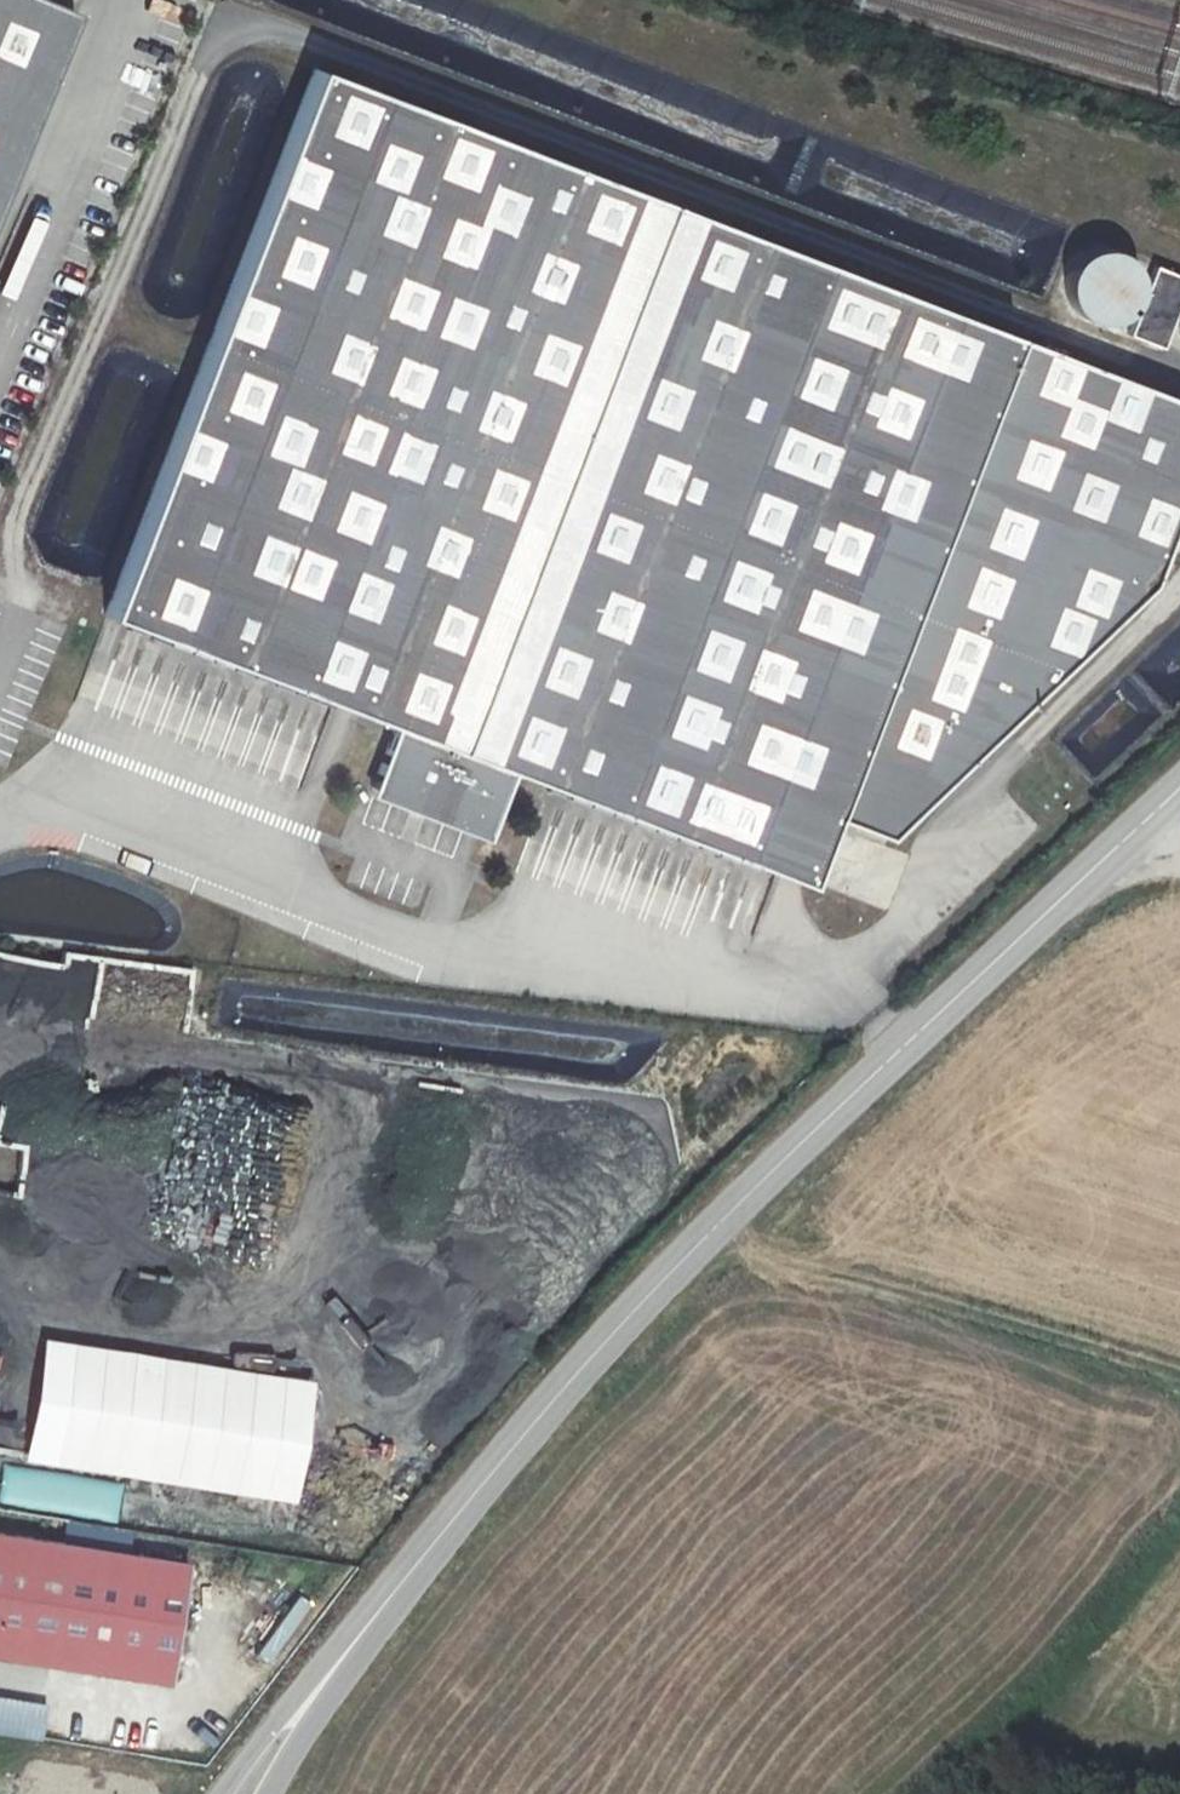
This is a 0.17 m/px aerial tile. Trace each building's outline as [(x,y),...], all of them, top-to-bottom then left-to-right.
[(83,0),(0,0),(0,213),(83,0)] [(113,591),(416,715),(386,788),(508,834),(534,760),(777,850),(795,802),(848,826),(857,803),(910,823),(1170,564),(1179,536),(1179,370),(325,45),(113,591)] [(1179,312),(1179,281),(1091,249),(1068,314),(1167,349),(1179,312)] [(3,1305),(0,1329),(0,1468),(280,1507),(298,1380),(120,1353),(124,1321),(3,1305)] [(0,1541),(0,1664),(186,1696),(204,1573),(0,1541)] [(0,1697),(0,1728),(37,1736),(43,1705),(0,1697)]
